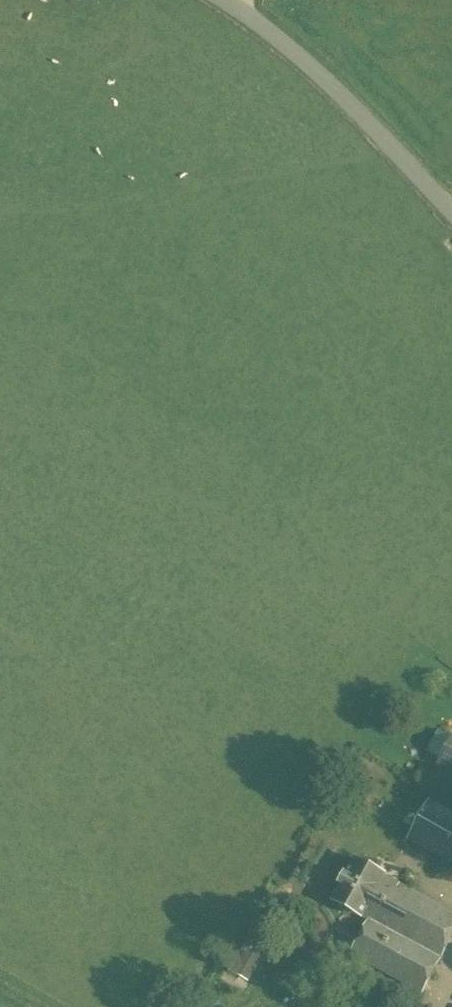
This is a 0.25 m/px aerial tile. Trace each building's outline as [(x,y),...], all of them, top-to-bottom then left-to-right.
[(439,764),(432,777),(447,785),(451,777),(451,739),(439,764)] [(430,799),(408,838),(451,863),(451,812),(430,799)] [(335,901),(372,921),(354,953),(424,991),(451,940),(451,913),(394,880),(379,872),(357,861),(335,901)] [(250,981),(276,934),(256,923),(230,970),(250,981)]
